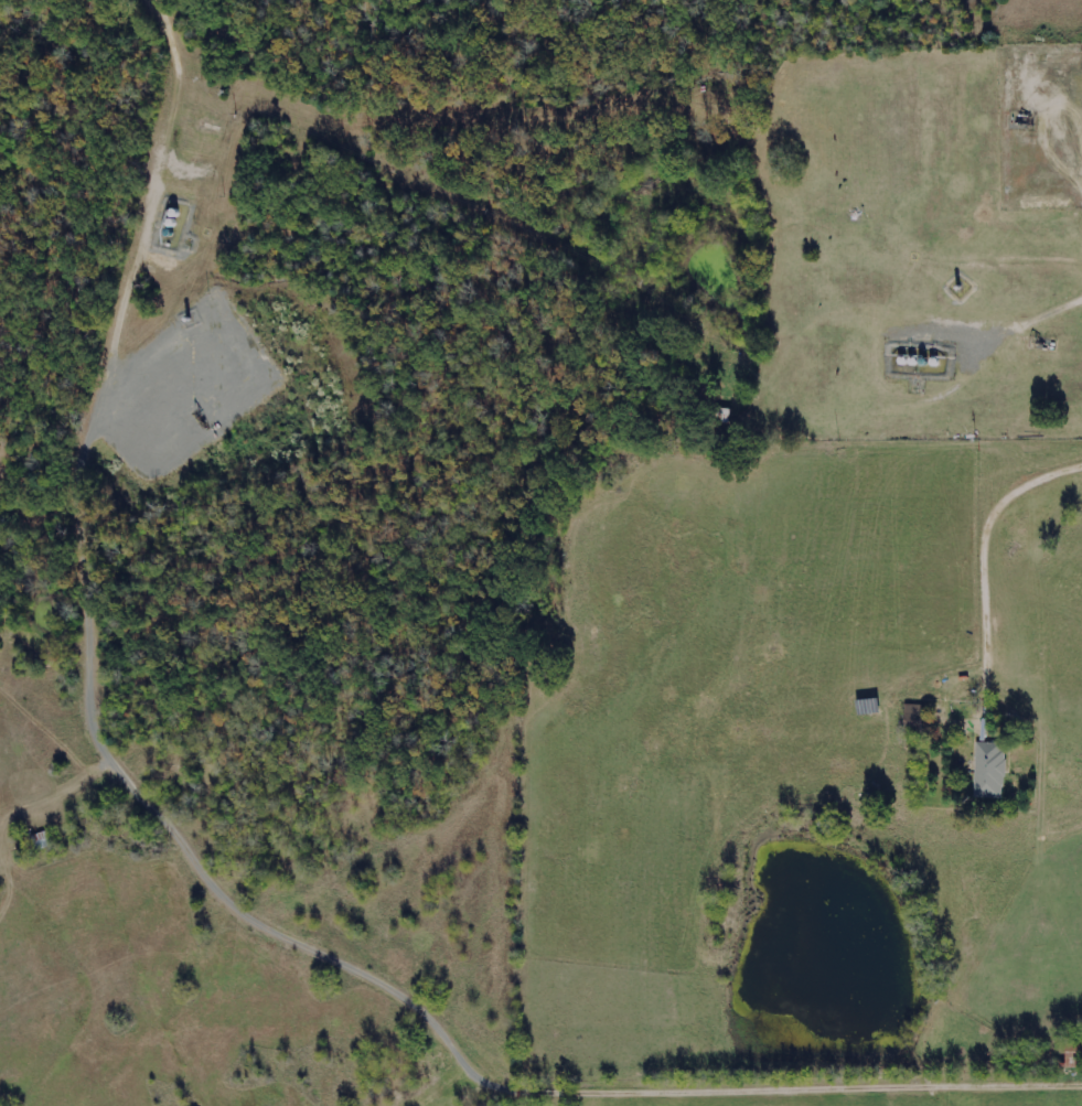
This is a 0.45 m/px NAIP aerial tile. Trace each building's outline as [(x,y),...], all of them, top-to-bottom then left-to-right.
[(922,706),(904,705),(903,729),(921,730),(922,706)] [(1003,799),(1005,744),(976,743),(975,798),(1003,799)]
